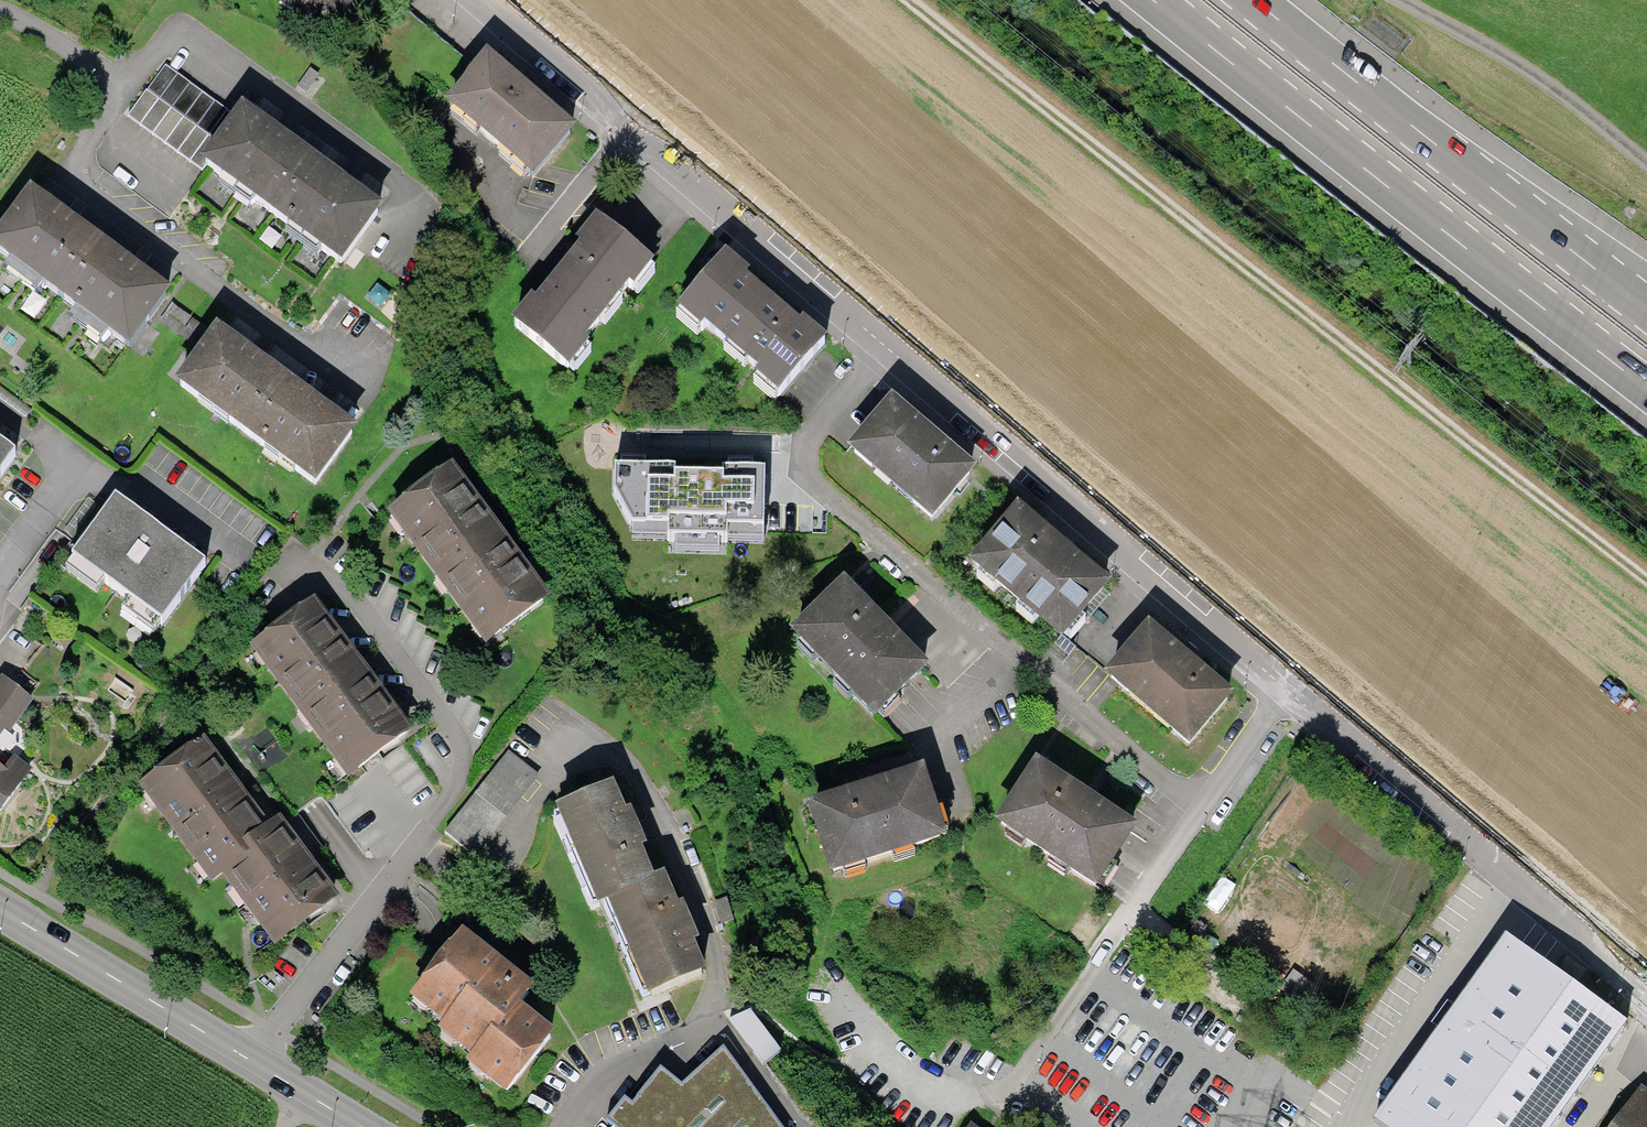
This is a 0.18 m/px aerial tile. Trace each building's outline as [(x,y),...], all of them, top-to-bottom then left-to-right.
[(279,0),(311,21),(323,1),(342,13),(350,0),(279,0)] [(484,48),(441,99),(535,179),(579,128),(484,48)] [(200,161),(235,115),(165,64),(127,115),(195,165),(200,161)] [(235,115),(200,161),(338,263),(380,206),(242,105),(235,115)] [(0,223),(0,253),(129,347),(168,293),(25,188),(0,223)] [(530,300),(512,323),(574,371),(589,353),(584,349),(627,294),(632,298),(655,268),(594,219),(573,246),(577,249),(534,303),(530,300)] [(674,312),(698,333),(702,329),(752,373),(747,379),(774,402),(829,340),(727,251),(674,312)] [(214,326),(175,379),(316,481),(355,427),(214,326)] [(891,394),(845,448),(931,522),(978,468),(891,394)] [(675,461),(619,459),(616,485),(634,517),(633,533),(675,534),(674,548),(720,550),(720,536),(764,537),(767,462),(722,460),(722,468),(675,466),(675,461)] [(451,465),(385,513),(484,645),(550,597),(451,465)] [(116,496),(73,555),(161,619),(205,560),(116,496)] [(1019,504),(969,562),(1063,642),(1113,584),(1019,504)] [(834,583),(785,631),(867,714),(916,666),(834,583)] [(311,599),(248,647),(348,776),(411,728),(311,599)] [(1232,692),(1150,622),(1106,675),(1188,744),(1232,692)] [(2,731),(23,701),(0,685),(0,729),(2,731)] [(203,734),(135,786),(207,881),(217,873),(275,949),(344,896),(280,812),(269,820),(203,734)] [(507,752),(445,834),(474,856),(537,776),(507,752)] [(22,771),(5,758),(0,765),(0,803),(22,771)] [(1028,764),(990,823),(1089,886),(1127,827),(1028,764)] [(914,772),(802,806),(822,872),(934,837),(914,772)] [(603,903),(654,881),(640,849),(646,847),(630,809),(626,811),(614,782),(551,809),(593,908),(603,903)] [(654,881),(603,903),(643,996),(703,971),(690,941),(695,939),(681,906),(678,907),(664,876),(654,881)] [(435,1031),(471,1058),(465,1065),(504,1094),(552,1031),(520,1006),(536,984),(459,926),(403,999),(439,1026),(435,1031)] [(1501,936),(1372,1122),(1379,1126),(1556,1126),(1628,1025),(1501,936)] [(1293,971),(1279,991),(1307,1010),(1321,990),(1293,971)] [(778,1050),(748,1012),(729,1021),(761,1063),(778,1050)] [(723,1050),(683,1088),(661,1072),(633,1107),(624,1100),(605,1121),(612,1126),(780,1126),(723,1050)] [(1614,1126),(1646,1126),(1646,1098),(1640,1092),(1614,1126)]
